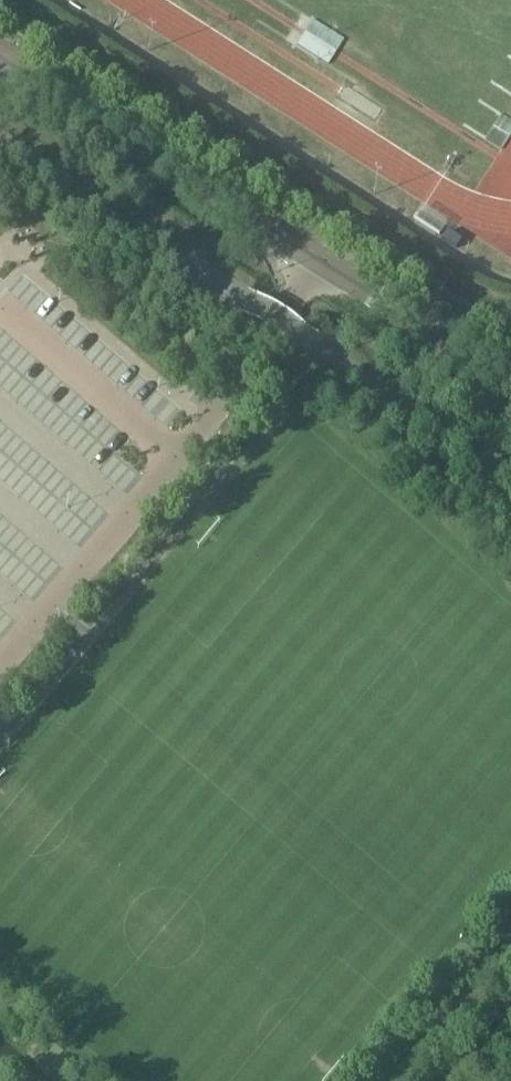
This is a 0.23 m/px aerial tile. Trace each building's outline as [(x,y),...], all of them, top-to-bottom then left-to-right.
[(323,60),(337,39),(303,16),(288,37),(323,60)]
